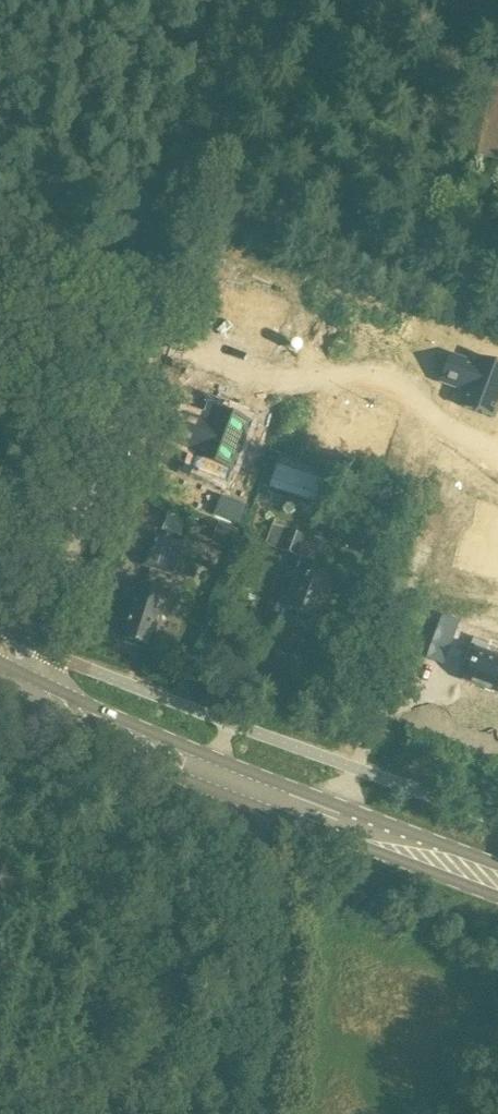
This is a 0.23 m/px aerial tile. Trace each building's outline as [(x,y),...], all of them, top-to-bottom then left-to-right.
[(223,283),(214,311),(240,321),(234,337),(271,350),(289,299),(252,286),(249,293),(223,283)] [(344,297),(339,308),(347,311),(352,300),(344,297)] [(440,382),(459,389),(464,391),(459,406),(493,419),(497,406),(497,366),(477,358),(474,364),(450,355),(440,382)] [(175,411),(165,438),(191,448),(188,455),(226,468),(244,417),(207,404),(201,420),(175,411)] [(322,468),(282,454),(271,487),(311,501),(322,468)] [(326,526),(331,513),(318,508),(313,521),(326,526)] [(218,522),(212,537),(234,547),(241,532),(218,522)] [(326,585),(307,578),(319,543),(272,527),(265,546),(301,558),(295,574),(290,572),(278,606),(298,613),(298,617),(300,621),(303,623),(307,623),(310,622),(313,618),(314,618),(326,585)] [(173,574),(182,545),(153,536),(144,565),(173,574)] [(176,600),(136,588),(122,637),(123,638),(122,643),(135,647),(137,642),(148,645),(153,630),(155,630),(160,615),(171,619),(176,600)] [(475,652),(465,679),(497,691),(497,661),(475,652)]
